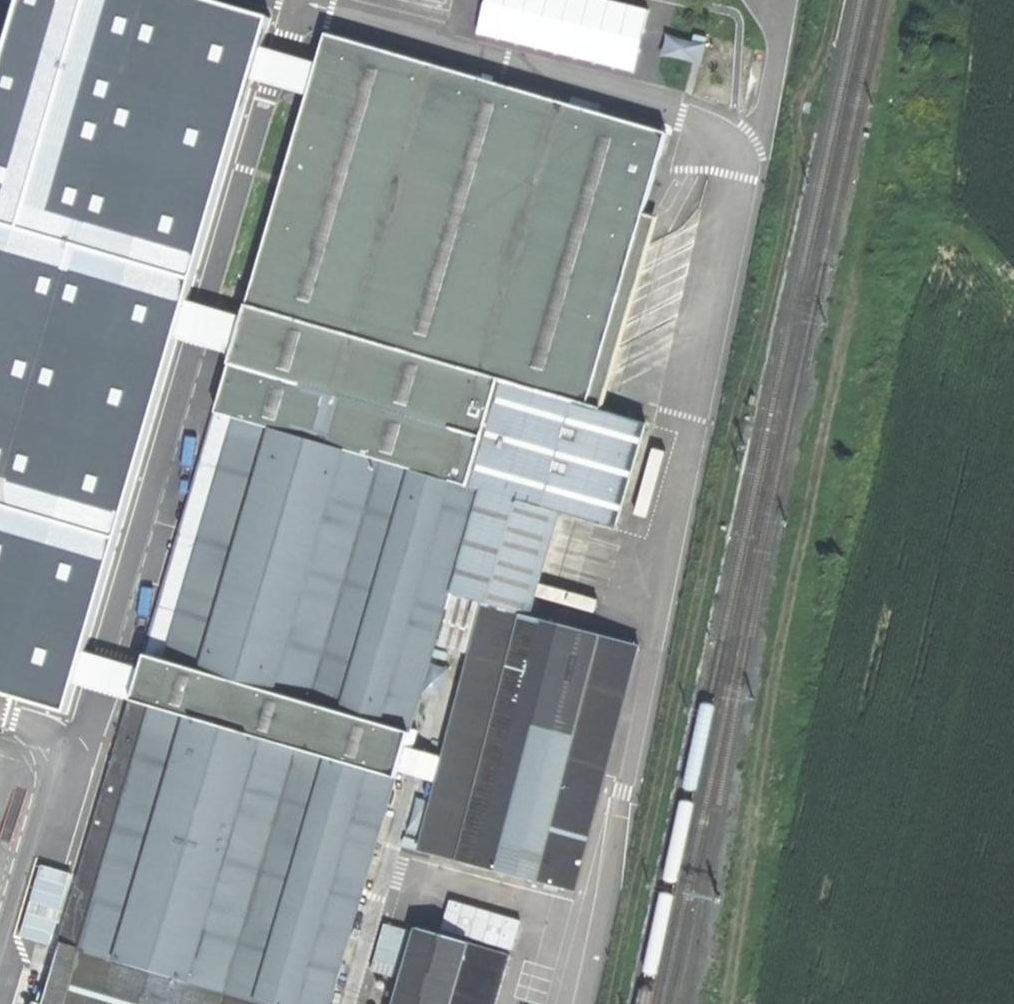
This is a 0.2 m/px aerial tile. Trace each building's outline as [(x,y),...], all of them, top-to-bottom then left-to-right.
[(260,13),(216,0),(11,0),(0,37),(0,687),(59,704),(260,13)] [(472,33),(635,68),(648,5),(622,0),(479,0),(472,33)] [(333,29),(219,413),(383,461),(471,488),(502,382),(595,409),(665,170),(677,130),(333,29)] [(661,54),(702,60),(705,36),(664,31),(661,54)] [(502,382),(471,488),(480,490),(446,609),(482,619),(486,606),(522,616),(552,513),(615,531),(646,423),(595,409),(502,382)] [(383,461),(219,413),(143,667),(170,675),(160,711),(180,717),(193,670),(315,705),(383,461)] [(471,488),(383,461),(315,705),(411,732),(436,642),(446,609),(480,490),(471,488)] [(642,650),(522,616),(486,606),(482,619),(473,653),(418,847),(574,890),(642,650)] [(473,653),(482,619),(446,609),(436,642),(473,653)] [(132,703),(160,711),(170,675),(143,667),(132,703)] [(300,752),(315,705),(193,670),(180,717),(300,752)] [(230,993),(300,752),(180,717),(160,711),(132,703),(61,943),(230,993)] [(396,780),(411,732),(315,705),(300,752),(396,780)] [(396,780),(300,752),(230,993),(269,1003),(331,1003),(396,780)] [(423,910),(417,928),(484,948),(490,930),(423,910)] [(511,956),(484,948),(417,928),(395,1003),(496,1003),(511,956)] [(230,993),(61,943),(44,1003),(226,1003),(230,993)] [(230,993),(226,1003),(269,1003),(230,993)]
